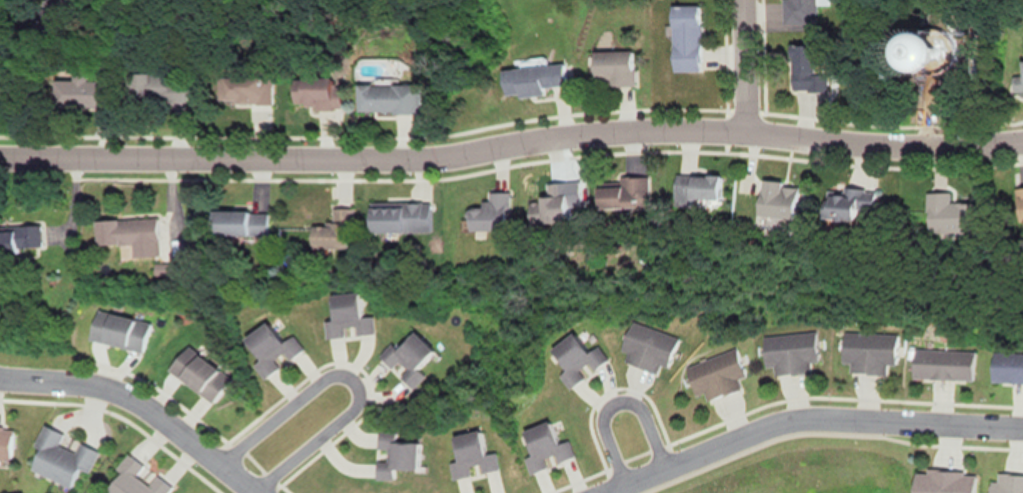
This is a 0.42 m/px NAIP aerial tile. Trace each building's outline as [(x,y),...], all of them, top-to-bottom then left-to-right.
[(782,26),(815,25),(815,0),(782,0),(782,26)] [(699,6),(671,6),(671,72),(699,72),(699,6)] [(934,47),(910,27),(888,54),(912,74),(934,47)] [(789,45),(789,91),(825,91),(825,74),(812,74),(812,45),(789,45)] [(591,51),(591,86),(629,85),(629,50),(591,51)] [(1019,59),(1020,82),(1011,82),(1012,95),(1022,95),(1022,59),(1019,59)] [(565,85),(563,64),(501,68),(503,97),(543,95),(542,86),(565,85)] [(113,107),(113,82),(71,81),(71,66),(53,66),(53,107),(113,107)] [(126,102),(193,101),(192,73),(126,73),(126,102)] [(219,102),(271,102),(271,76),(219,76),(219,102)] [(419,83),(356,83),(356,112),(419,112),(419,83)] [(341,108),(341,85),(291,85),(291,108),(341,108)] [(673,207),(690,207),(691,199),(720,199),(720,175),(673,174),(673,207)] [(618,185),(593,185),(593,208),(648,208),(648,176),(618,176),(618,185)] [(798,185),(759,181),(755,216),(794,221),(798,185)] [(538,196),(539,222),(569,221),(567,182),(546,183),(547,195),(538,196)] [(820,218),(855,223),(857,206),(870,208),(872,193),(825,186),(820,218)] [(1013,189),(1020,222),(1022,221),(1022,187),(1013,189)] [(508,191),(488,192),(488,201),(480,201),(480,209),(465,209),(466,231),(508,230),(508,191)] [(925,192),(926,232),(978,231),(977,201),(949,202),(949,192),(925,192)] [(429,203),(367,204),(367,233),(430,233),(429,203)] [(346,249),(346,228),(353,229),(353,208),(330,207),(330,226),(308,226),(308,248),(346,249)] [(208,211),(208,237),(267,237),(267,211),(208,211)] [(93,220),(94,246),(131,244),(131,257),(157,256),(156,218),(93,220)] [(0,227),(0,251),(41,248),(39,225),(0,227)] [(330,320),(324,321),(325,337),(343,336),(342,327),(352,326),(353,334),(373,333),(372,316),(361,316),(359,293),(328,294),(330,320)] [(87,339),(143,353),(151,323),(95,309),(87,339)] [(262,378),(278,368),(273,359),(282,353),(286,360),(302,350),(293,334),(280,342),(268,322),(243,337),(258,361),(253,364),(262,378)] [(657,373),(659,367),(666,369),(676,337),(629,322),(620,352),(622,352),(619,362),(657,373)] [(395,347),(391,343),(378,356),(412,389),(425,375),(419,369),(435,352),(412,330),(395,347)] [(895,334),(842,331),(840,363),(849,363),(849,372),(884,374),(885,364),(894,364),(895,334)] [(583,378),(577,371),(586,364),(591,372),(607,360),(596,346),(587,352),(573,332),(549,350),(565,372),(559,376),(569,389),(583,378)] [(809,373),(808,362),(816,362),(814,332),(761,336),(763,368),(773,368),(773,375),(809,373)] [(167,369),(211,403),(230,378),(186,345),(167,369)] [(911,378),(972,380),(973,351),(913,348),(911,378)] [(744,377),(735,350),(684,366),(694,398),(703,395),(705,400),(739,389),(735,379),(744,377)] [(1022,383),(1022,353),(991,352),(990,382),(1022,383)] [(573,457),(568,439),(557,443),(551,421),(521,430),(530,457),(524,459),(529,473),(546,468),(543,458),(552,455),(555,462),(573,457)] [(10,459),(11,426),(0,426),(0,459),(10,459)] [(28,468),(71,488),(80,469),(89,473),(99,451),(47,427),(28,468)] [(396,431),(376,430),(375,478),(392,479),(392,468),(417,469),(417,442),(396,442),(396,431)] [(451,479),(469,476),(468,467),(477,465),(479,473),(498,469),(495,452),(485,453),(480,430),(450,436),(455,461),(448,463),(451,479)] [(110,492),(163,492),(170,485),(156,474),(147,485),(136,476),(144,466),(130,454),(103,487),(110,492)] [(913,470),(912,492),(974,492),(975,471),(913,470)] [(996,473),(996,481),(988,481),(988,492),(1022,492),(1022,474),(996,473)]
